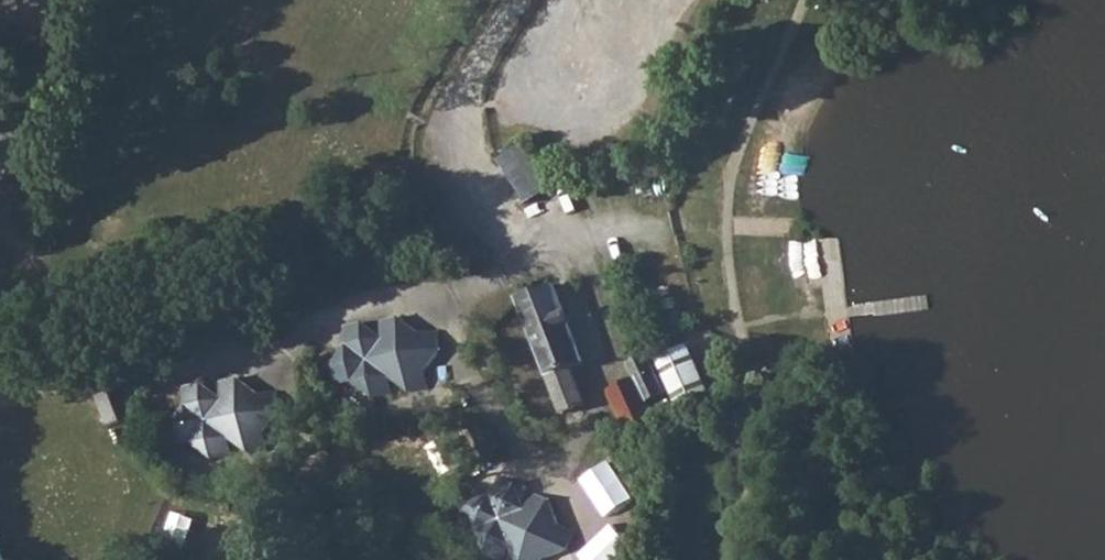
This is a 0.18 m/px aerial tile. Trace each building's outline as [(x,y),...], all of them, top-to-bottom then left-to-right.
[(495,158),(528,209),(557,190),(524,140),(495,158)] [(556,285),(518,299),(560,418),(587,409),(573,371),(584,365),(556,285)] [(361,324),(331,367),(372,397),(387,377),(413,394),(443,352),(400,320),(385,341),(361,324)] [(608,392),(618,420),(626,440),(658,428),(649,405),(666,399),(676,422),(710,407),(687,351),(654,364),(655,372),(608,392)] [(199,385),(170,429),(213,460),(227,441),(251,454),(281,410),(238,381),(224,403),(199,385)] [(612,461),(584,479),(610,517),(638,498),(612,461)] [(469,506),(486,556),(509,547),(513,559),(550,559),(569,553),(551,502),(525,512),(516,490),(469,506)] [(581,554),(587,559),(619,559),(635,544),(614,523),(581,554)] [(0,542),(0,559),(12,559),(5,540),(0,542)]
